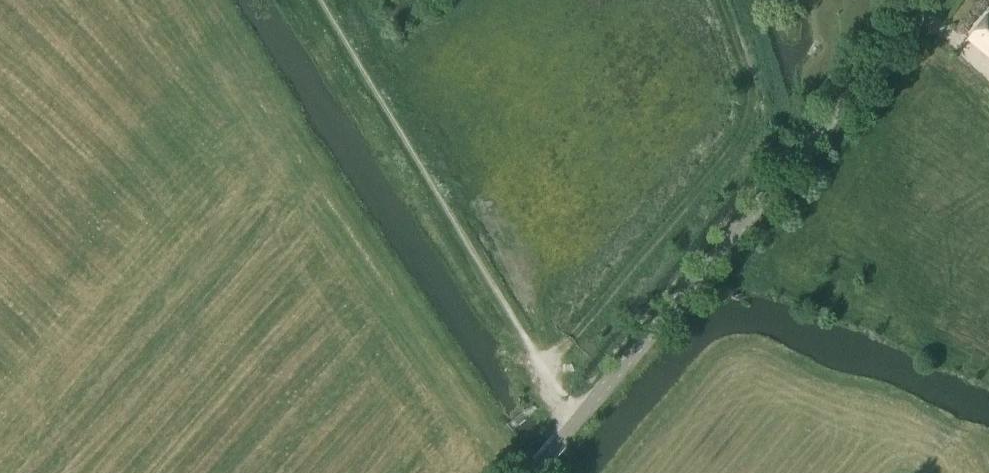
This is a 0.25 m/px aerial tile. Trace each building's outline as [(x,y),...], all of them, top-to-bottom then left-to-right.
[(972,42),(988,57),(988,22),(972,42)]
